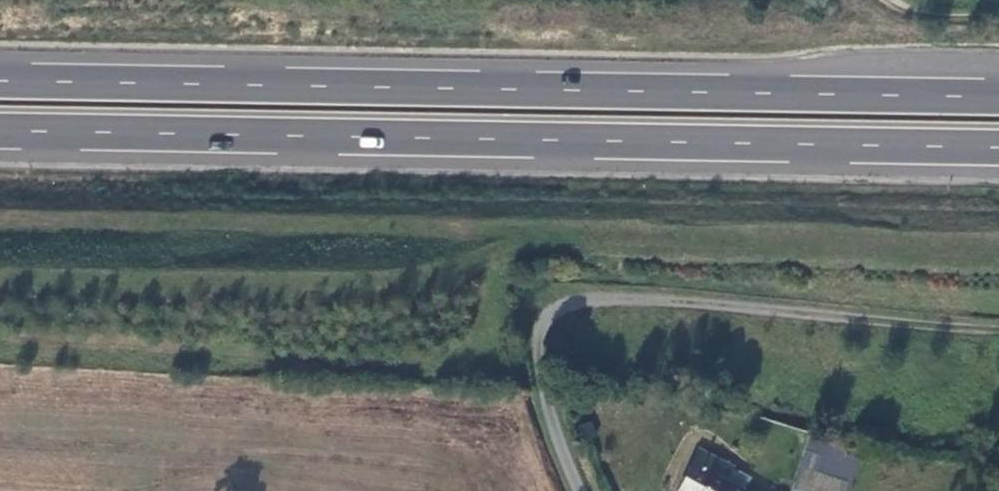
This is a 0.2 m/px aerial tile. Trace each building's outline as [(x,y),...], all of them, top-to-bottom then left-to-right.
[(811,437),(793,490),(846,490),(858,452),(811,437)] [(734,470),(702,453),(680,490),(742,490),(729,483),(734,470)]
